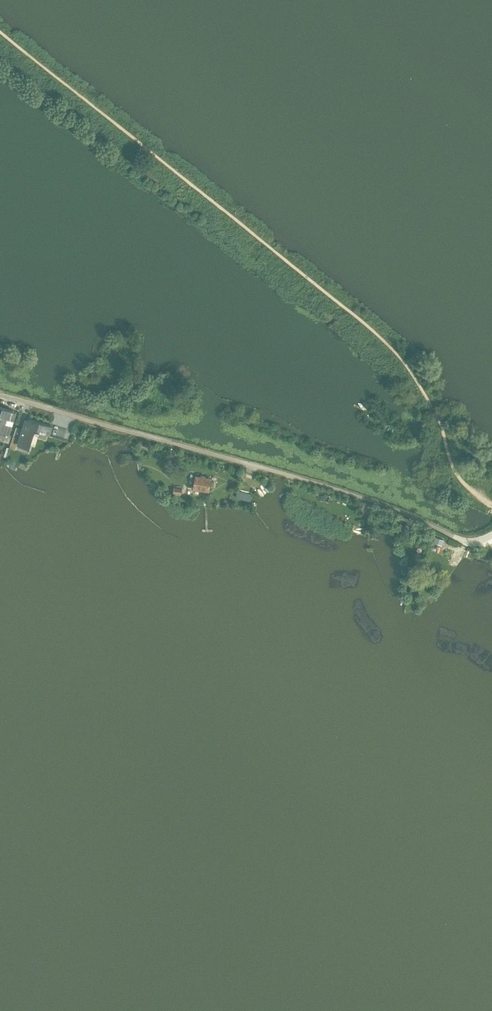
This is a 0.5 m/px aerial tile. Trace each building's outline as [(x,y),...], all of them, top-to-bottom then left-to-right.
[(3,407),(0,406),(0,415),(3,416),(0,425),(0,433),(6,435),(4,441),(9,442),(11,435),(10,434),(14,419),(11,418),(14,411),(3,407)] [(16,426),(9,447),(15,449),(18,440),(21,441),(21,442),(29,445),(34,429),(49,434),(51,425),(28,418),(25,426),(23,425),(22,428),(16,426)] [(209,488),(211,478),(196,476),(194,488),(200,489),(200,487),(209,488)] [(422,534),(419,541),(425,544),(428,536),(422,534)] [(444,540),(435,536),(433,542),(442,545),(444,540)]
